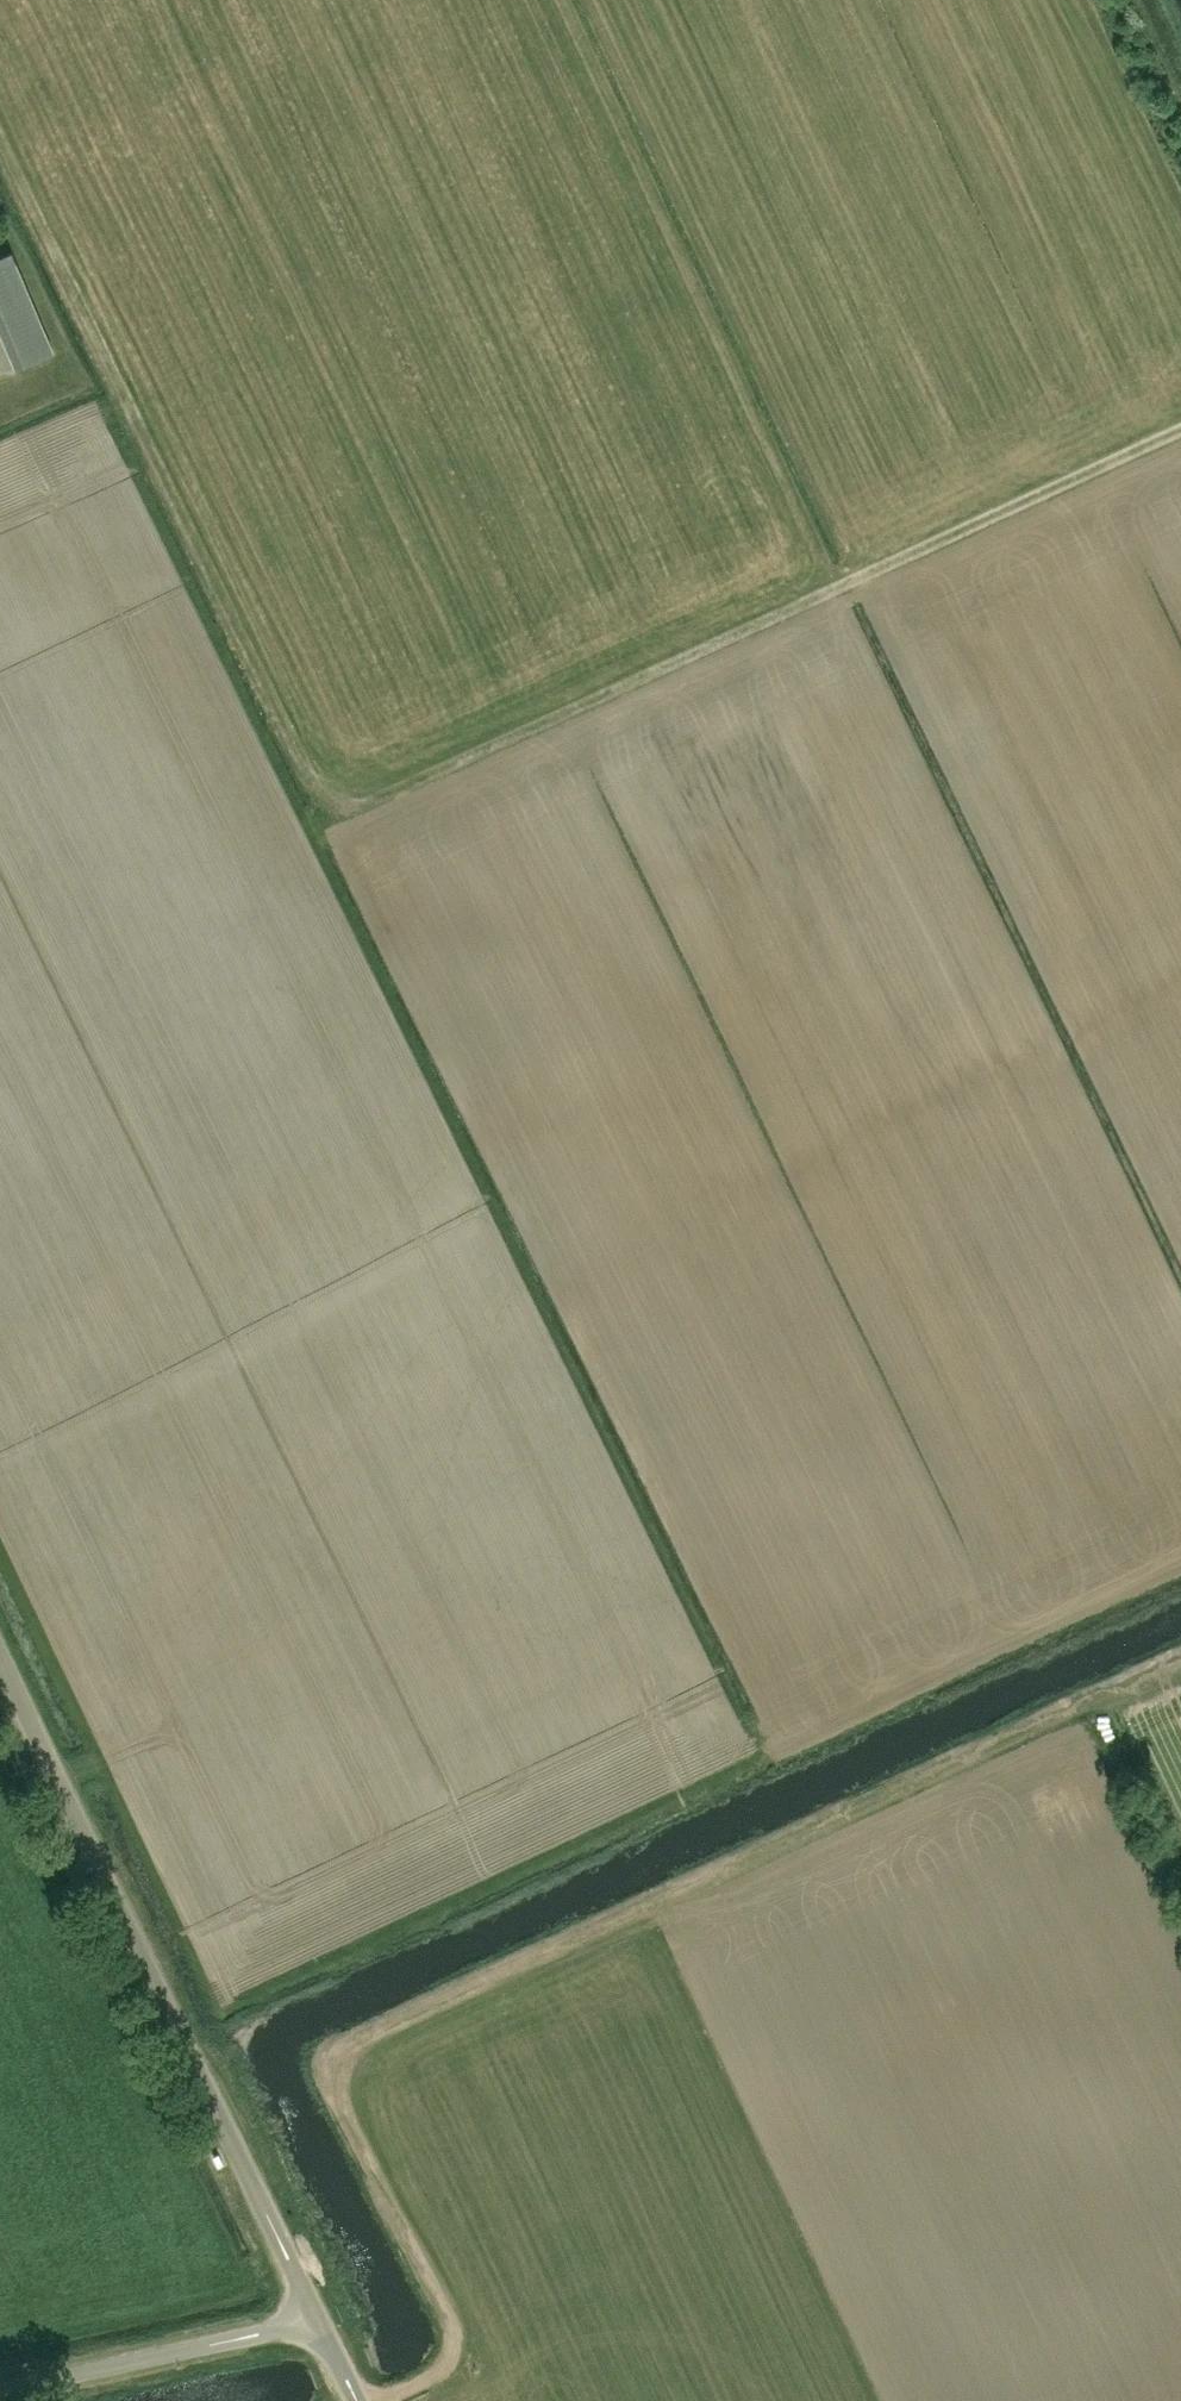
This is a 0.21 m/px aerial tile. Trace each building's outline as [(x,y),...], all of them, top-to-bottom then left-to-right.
[(12,251),(0,256),(0,331),(15,368),(54,352),(12,251)]
